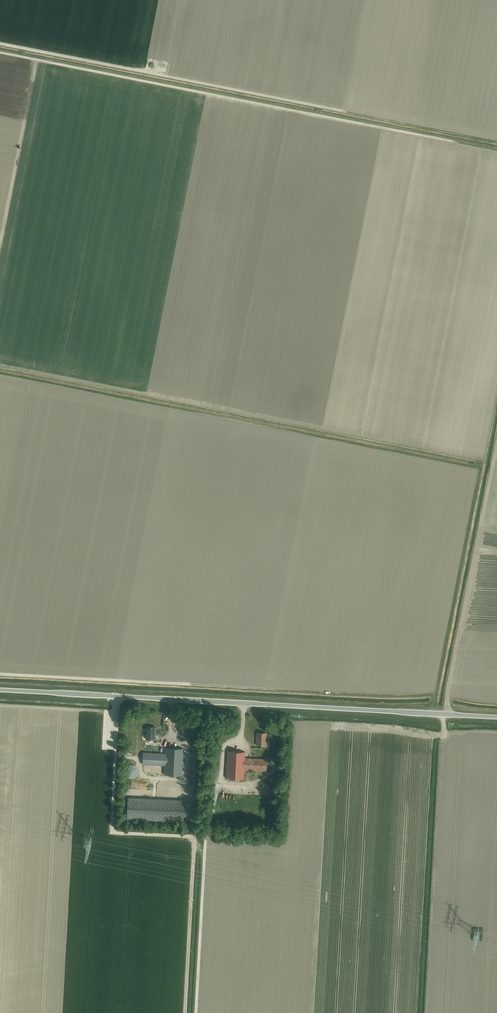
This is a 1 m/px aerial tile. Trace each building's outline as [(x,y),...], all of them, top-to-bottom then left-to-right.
[(155,739),(156,727),(146,727),(146,739),(155,739)] [(269,745),(270,741),(266,741),(266,733),(257,733),(256,745),(265,745),(269,745)] [(183,749),(178,748),(165,748),(165,754),(143,753),(142,764),(165,765),(164,774),(182,775),(183,749)] [(266,771),(267,759),(245,758),(245,752),(227,751),(226,778),(243,779),(244,770),(266,771)] [(141,775),(140,766),(137,766),(137,763),(129,763),(130,775),(141,775)] [(126,819),(187,822),(188,801),(127,798),(126,819)]
